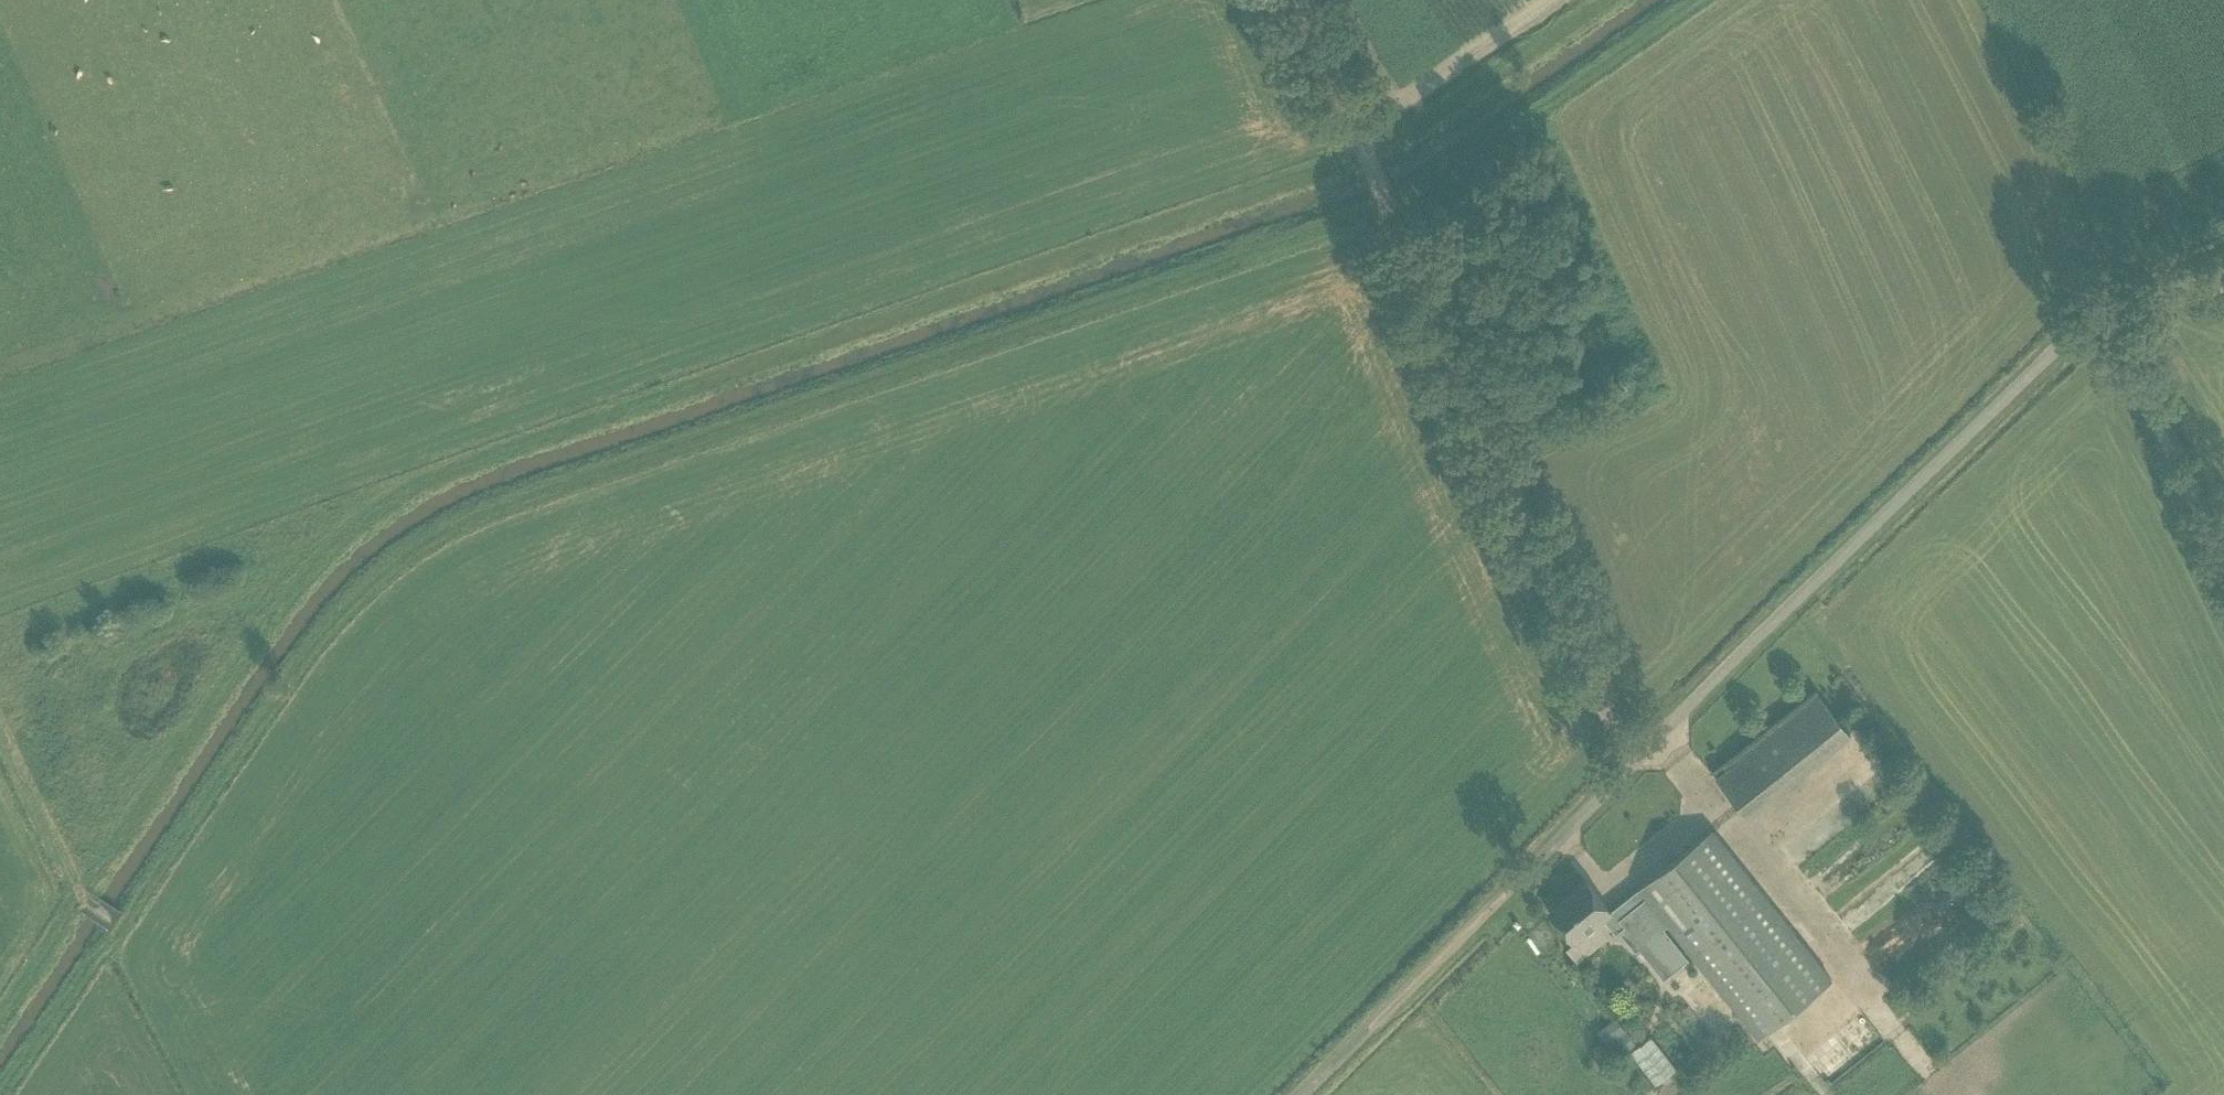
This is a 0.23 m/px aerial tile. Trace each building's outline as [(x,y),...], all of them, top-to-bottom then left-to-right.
[(1850,735),(1833,714),(1819,696),(1716,779),(1746,818),(1850,735)] [(1759,1039),(1762,1036),(1777,1024),(1832,981),(1725,848),(1712,831),(1639,888),(1646,897),(1668,924),(1759,1039)] [(1567,899),(1549,913),(1563,930),(1573,942),(1603,919),(1616,934),(1619,932),(1635,951),(1639,948),(1663,978),(1667,974),(1688,958),(1664,927),(1667,924),(1653,906),(1646,897),(1620,918),(1613,909),(1610,911),(1587,882),(1574,893),(1576,895),(1569,901),(1567,899)] [(1617,1017),(1598,1030),(1617,1056),(1636,1043),(1617,1017)] [(1674,1034),(1655,1050),(1687,1086),(1706,1070),(1674,1034)]
